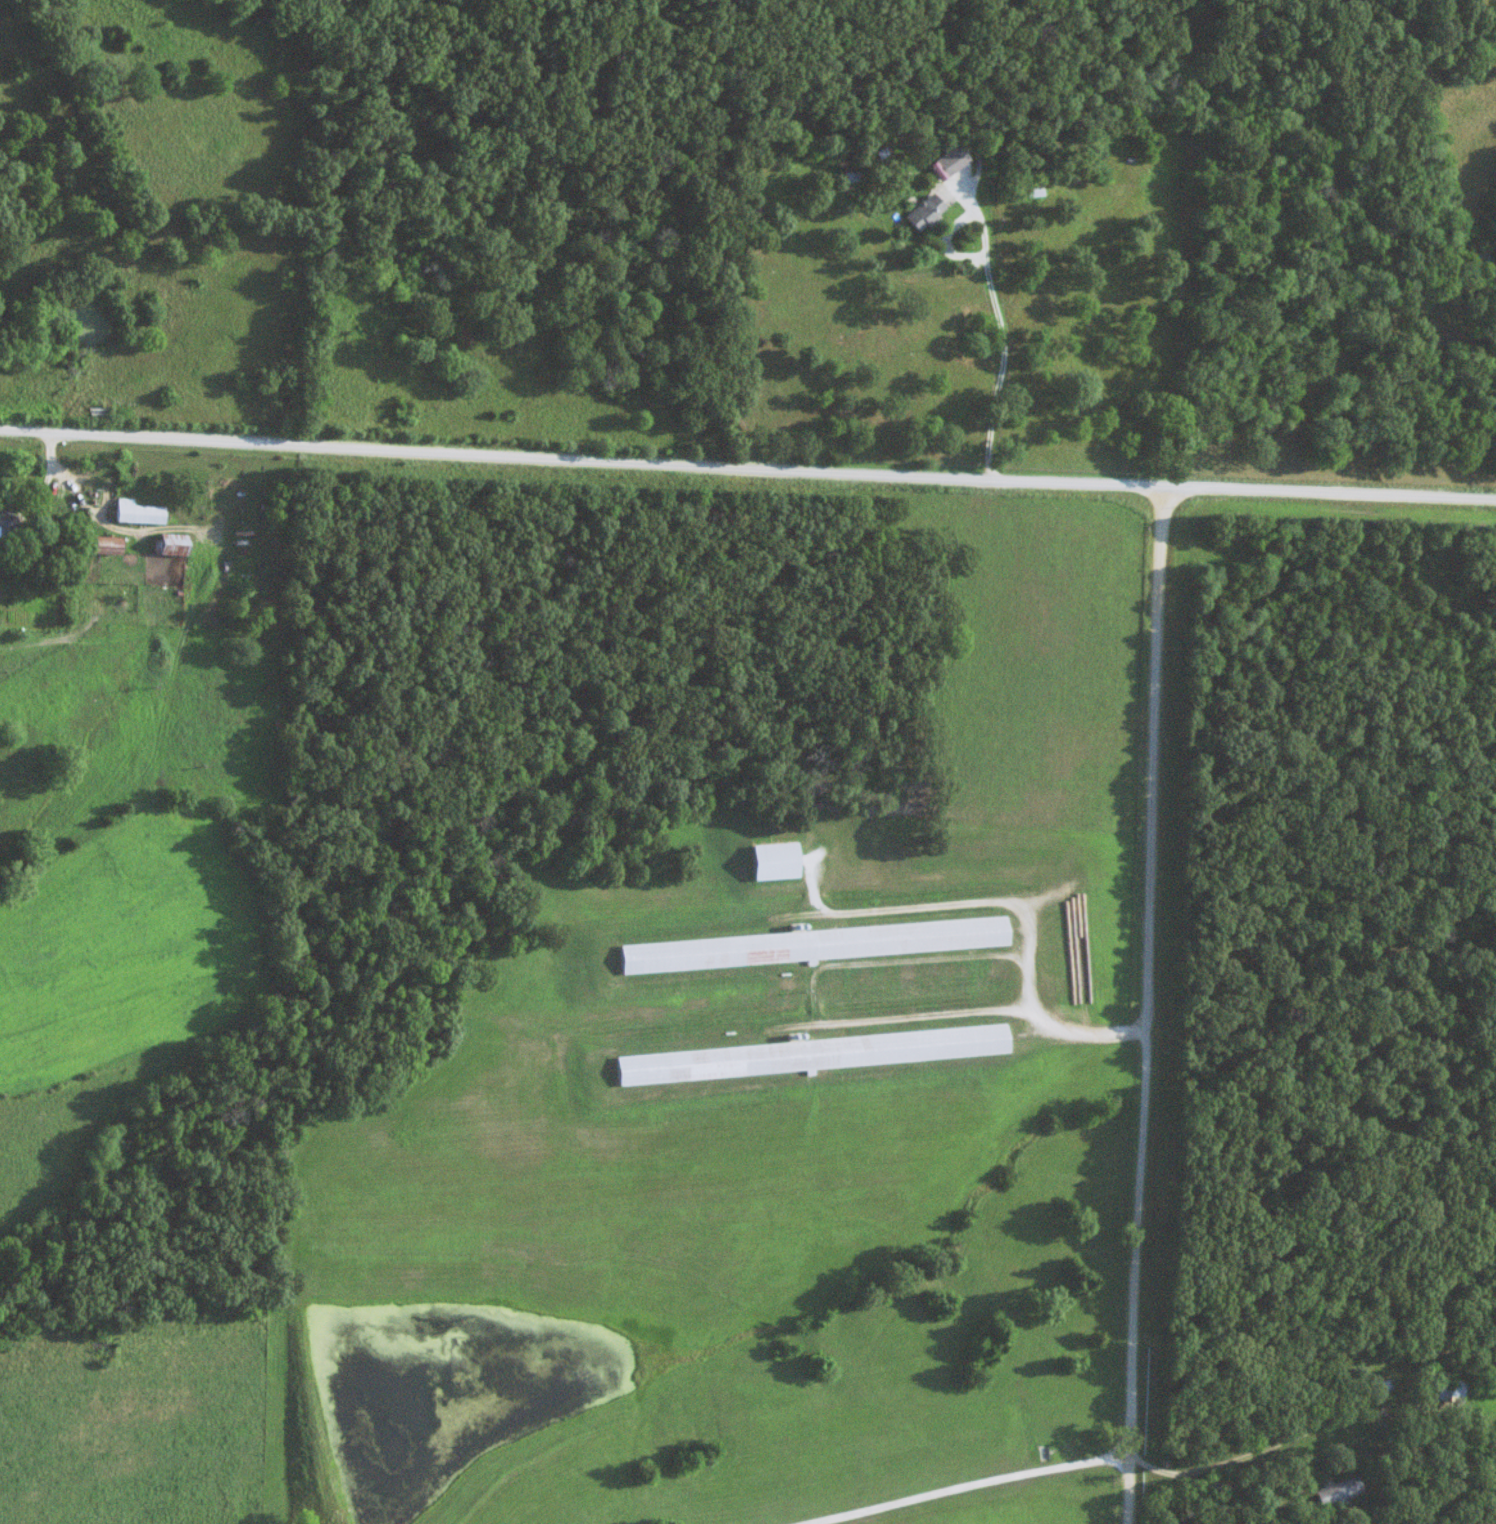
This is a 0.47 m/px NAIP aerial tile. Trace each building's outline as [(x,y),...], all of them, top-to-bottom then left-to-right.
[(940,207),(923,193),(900,221),(917,235),(940,207)] [(111,524),(163,524),(163,507),(132,507),(132,500),(111,499),(111,524)] [(184,536),(150,536),(150,557),(184,557),(184,536)] [(117,538),(81,538),(81,555),(117,555),(117,538)] [(60,559),(60,549),(44,550),(45,560),(60,559)] [(741,848),(743,883),(794,880),(793,845),(741,848)] [(608,945),(609,973),(1011,949),(1010,921),(608,945)] [(610,1084),(1005,1055),(1003,1026),(608,1055),(610,1084)] [(1436,1397),(1460,1408),(1470,1386),(1453,1378),(1449,1389),(1442,1386),(1436,1397)] [(1371,1399),(1395,1397),(1394,1381),(1370,1383),(1371,1399)] [(1309,1490),(1313,1508),(1360,1495),(1355,1477),(1309,1490)]
